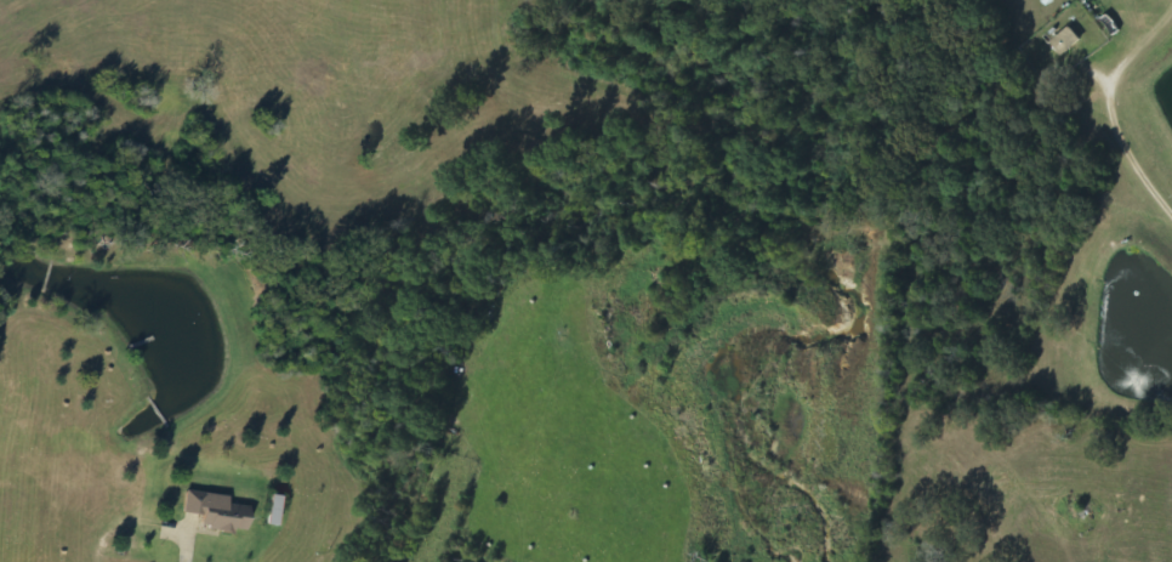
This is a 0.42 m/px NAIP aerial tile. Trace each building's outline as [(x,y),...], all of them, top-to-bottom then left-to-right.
[(1082,43),(1073,28),(1051,42),(1060,57),(1082,43)] [(234,496),(189,490),(186,513),(207,516),(205,528),(238,532),(238,529),(253,532),(256,508),(233,504),(234,496)] [(287,496),(276,494),(272,524),(283,526),(287,496)]
